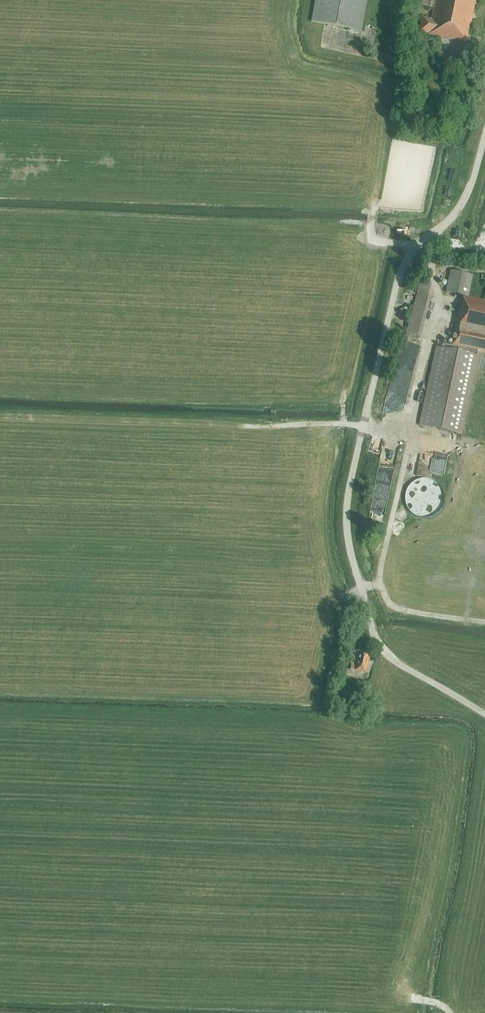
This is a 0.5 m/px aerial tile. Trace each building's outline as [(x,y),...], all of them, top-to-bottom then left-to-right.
[(311,21),(361,30),(367,0),(315,0),(311,21)] [(475,0),(435,0),(431,19),(422,17),(420,32),(428,33),(428,34),(467,42),(475,0)] [(484,300),(468,297),(472,275),(450,270),(446,292),(463,296),(461,305),(460,305),(451,346),(443,344),(442,348),(436,347),(420,426),(462,434),(478,358),(483,359),(484,353),(484,294),(484,300)] [(420,338),(431,298),(427,297),(431,284),(420,281),(406,334),(420,338)] [(444,474),(450,455),(438,452),(433,472),(444,474)] [(351,670),(366,673),(370,654),(355,651),(351,670)]
